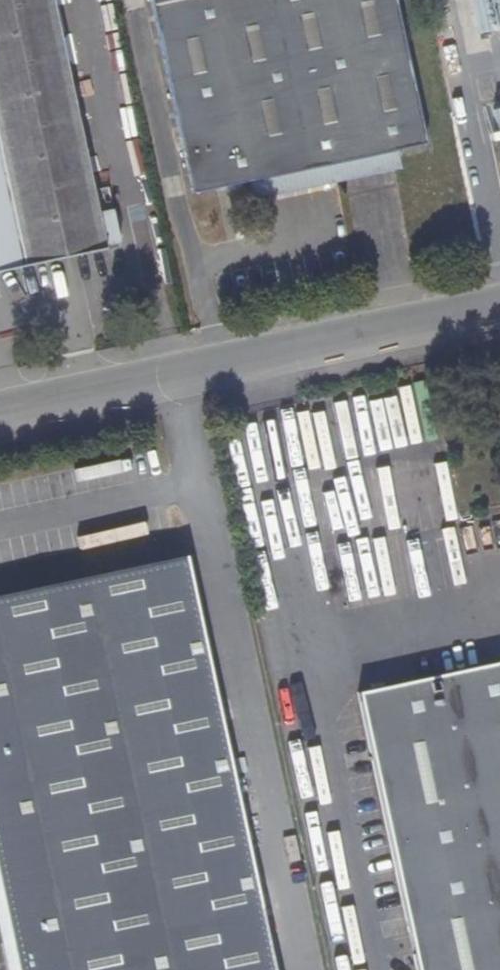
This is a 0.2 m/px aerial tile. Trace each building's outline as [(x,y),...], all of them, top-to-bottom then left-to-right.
[(51,0),(0,0),(0,170),(19,262),(102,245),(51,0)] [(394,0),(151,0),(190,189),(423,140),(394,0)] [(19,262),(0,170),(0,266),(19,262)] [(185,551),(0,591),(0,900),(15,969),(274,969),(185,551)] [(360,684),(420,969),(499,969),(499,655),(360,684)] [(0,900),(0,945),(5,969),(15,969),(0,900)]
